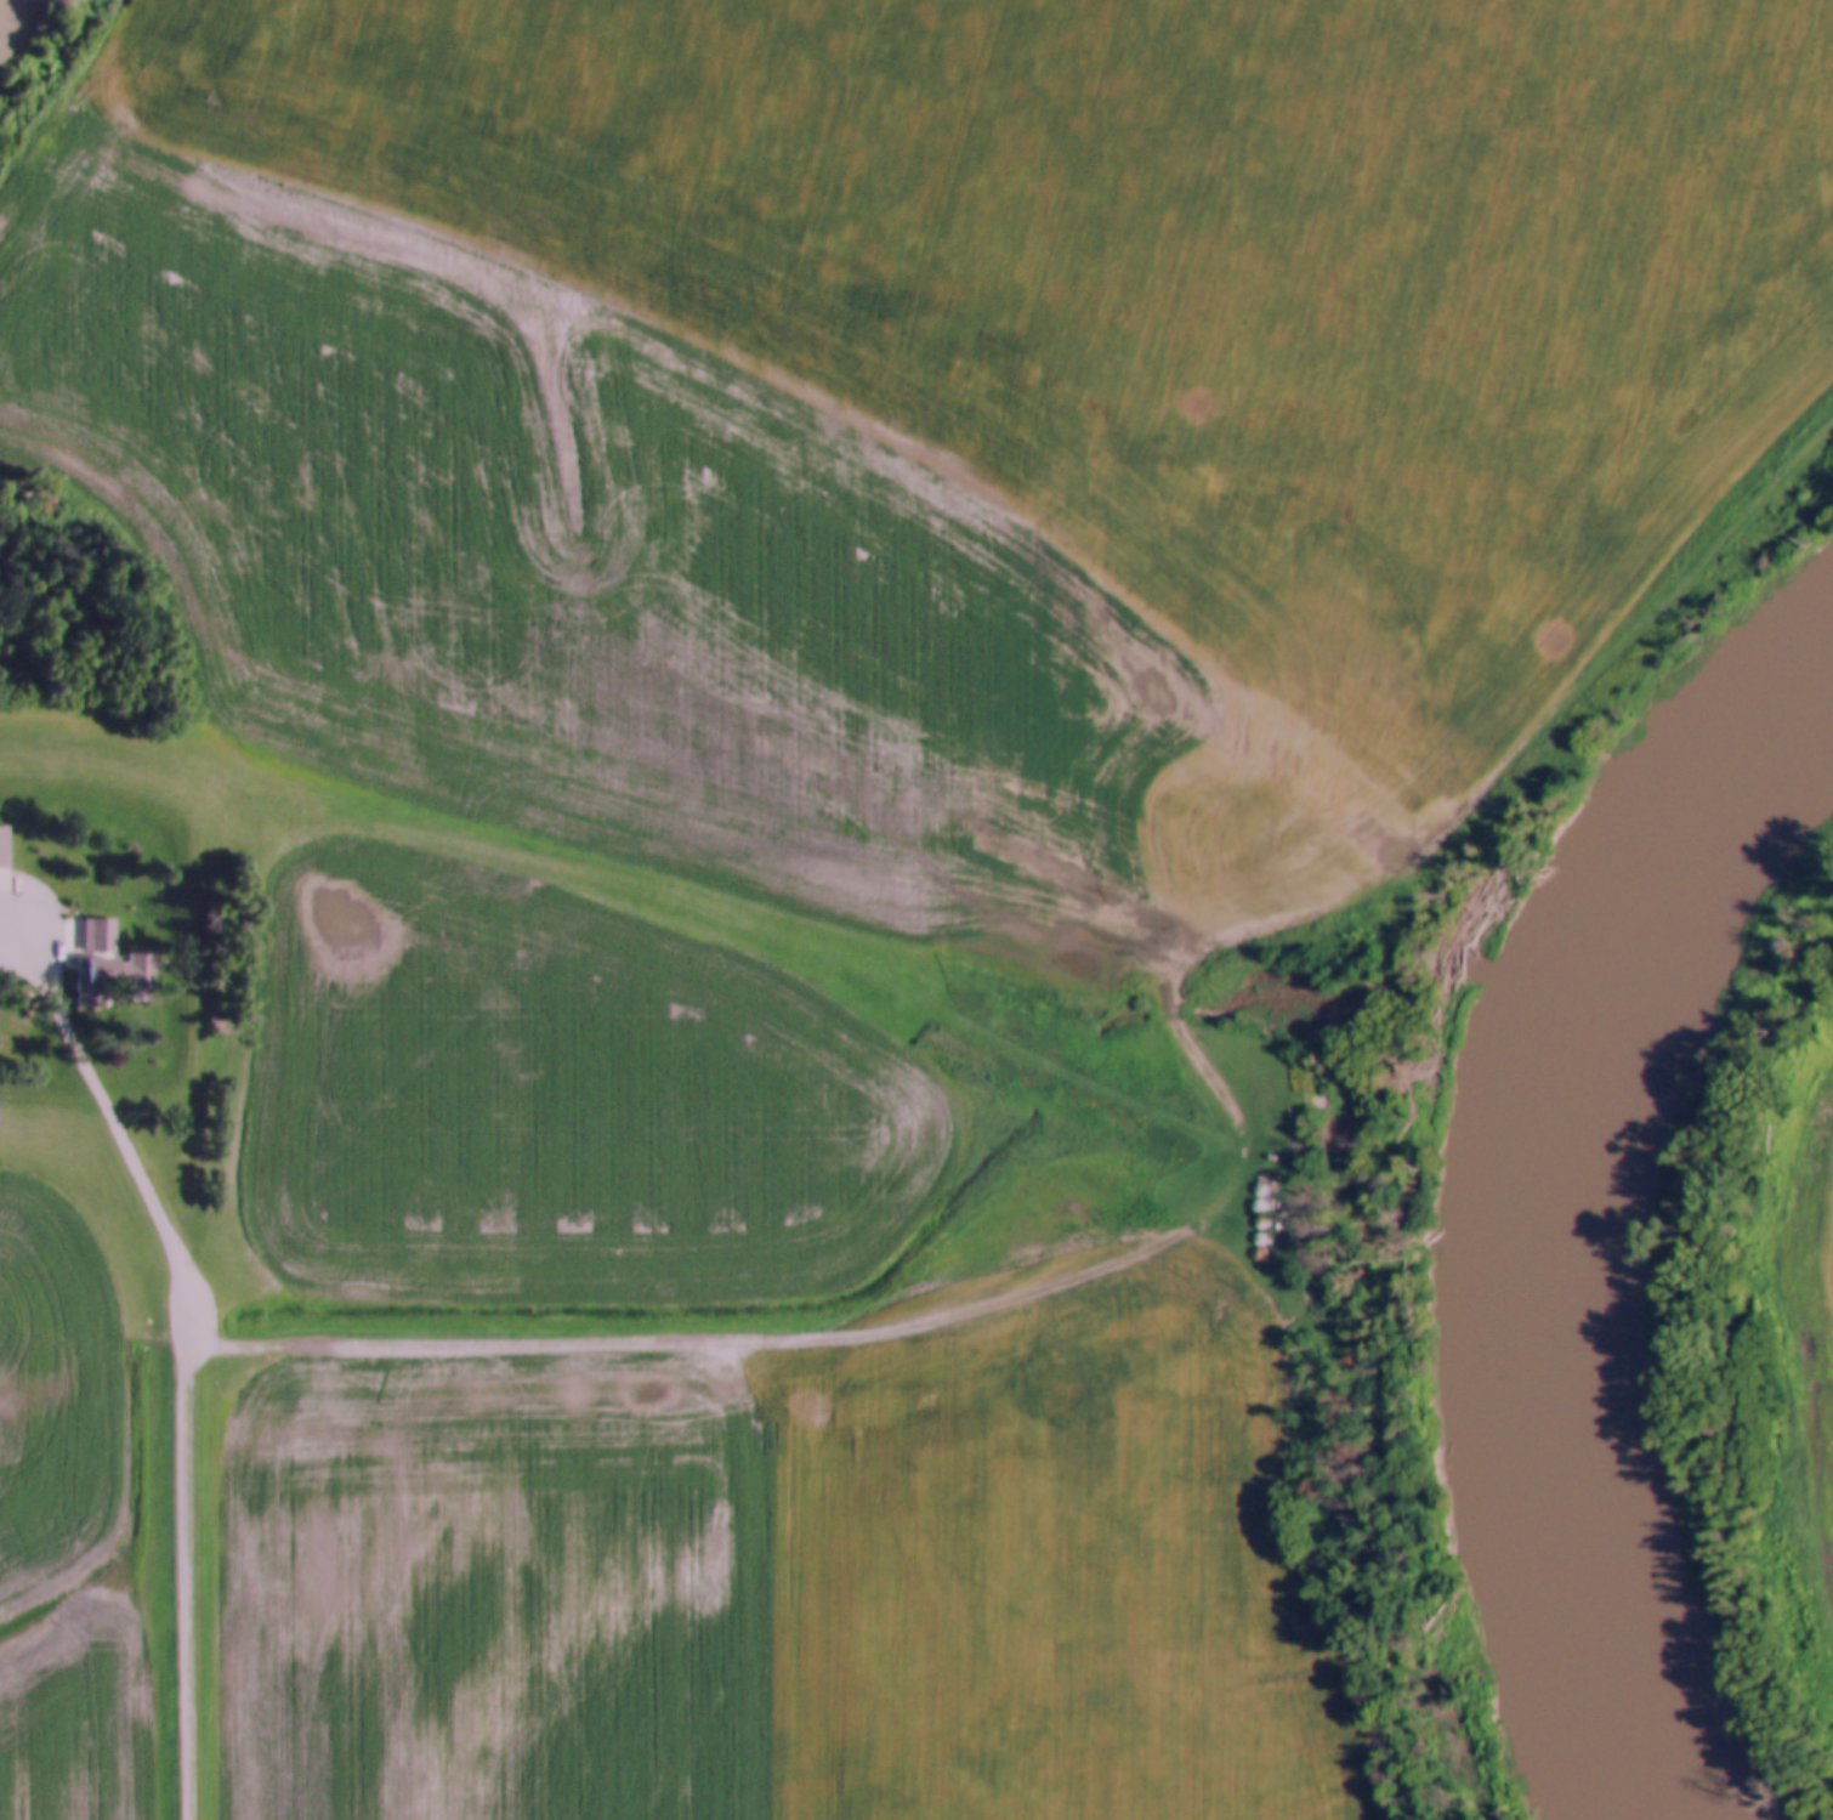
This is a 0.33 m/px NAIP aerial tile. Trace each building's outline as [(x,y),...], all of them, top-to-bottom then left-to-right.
[(0,826),(0,867),(11,867),(11,826),(0,826)] [(80,1002),(156,1002),(156,954),(117,954),(117,921),(87,921),(87,958),(80,958),(80,1002)]
